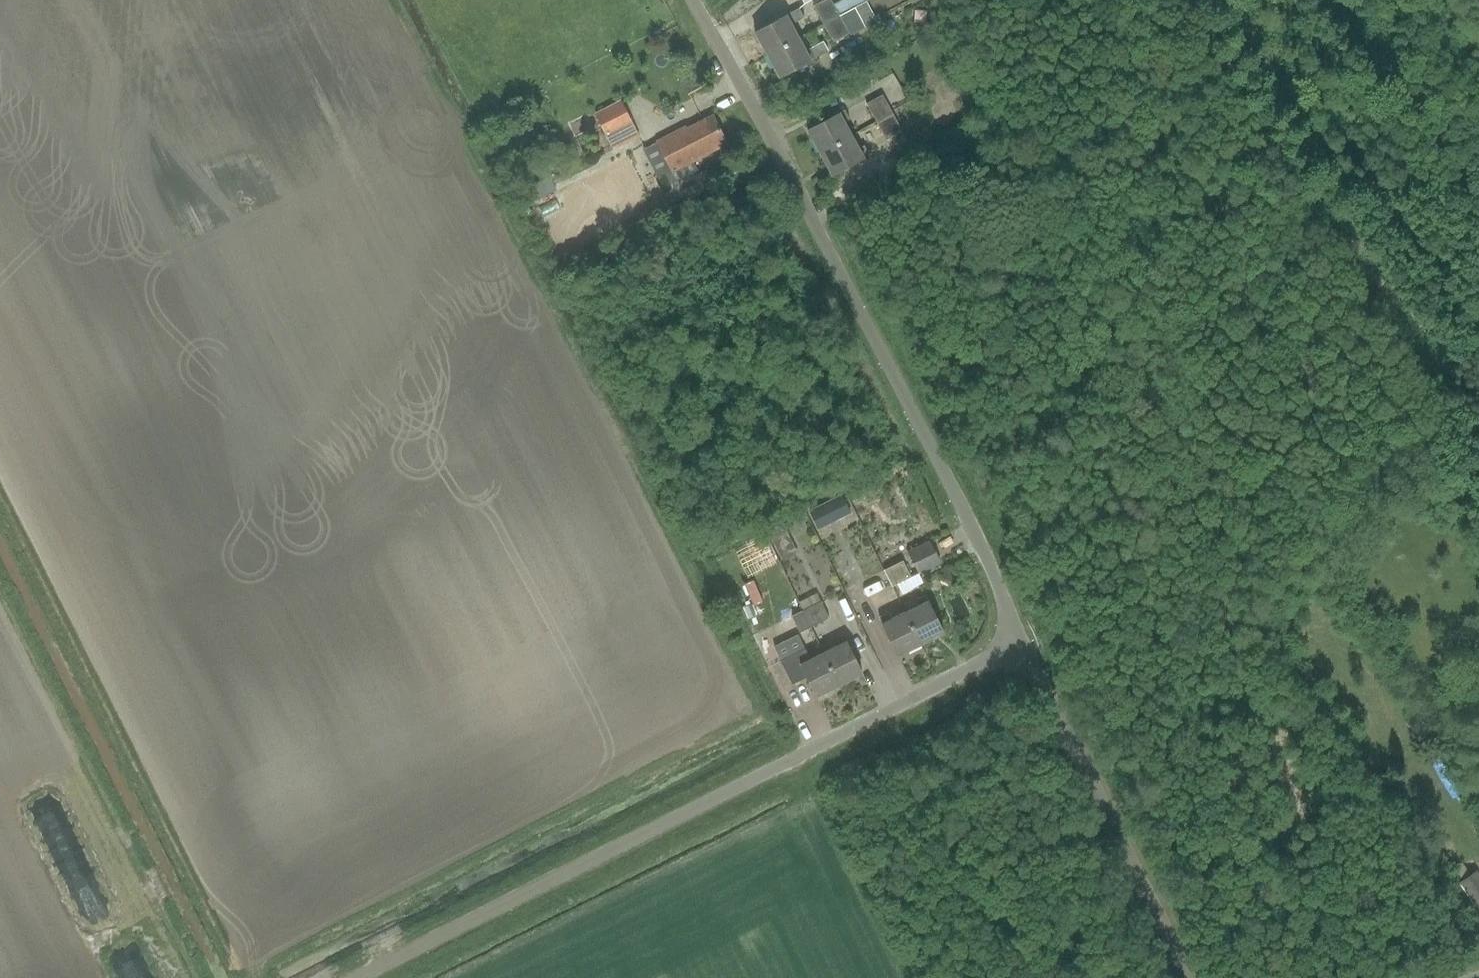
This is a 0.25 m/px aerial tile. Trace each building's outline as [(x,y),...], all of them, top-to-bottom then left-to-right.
[(833,3),(832,0),(825,0),(814,6),(834,42),(850,33),(839,14),(833,3)] [(855,6),(866,0),(839,0),(833,3),(839,14),(855,6)] [(855,6),(865,26),(876,20),(866,0),(855,6)] [(850,34),(865,26),(855,6),(839,14),(850,33),(850,34)] [(768,55),(799,38),(792,24),(805,18),(800,8),(755,32),(768,55)] [(799,38),(768,55),(780,77),(817,57),(829,51),(824,42),(806,51),(799,38)] [(887,139),(903,131),(883,95),(867,103),(887,139)] [(614,150),(640,137),(622,101),(595,115),(614,150)] [(845,110),(808,130),(821,153),(852,135),(845,122),(850,119),(845,110)] [(724,145),(721,138),(724,136),(716,120),(710,123),(708,119),(687,129),(686,127),(657,142),(677,181),(699,170),(694,161),(724,145)] [(852,135),(821,153),(833,175),(870,155),(865,146),(859,148),(852,135)] [(552,175),(531,186),(537,199),(559,187),(552,175)] [(835,525),(857,516),(848,494),(826,503),(835,525)] [(801,551),(794,538),(809,530),(801,514),(770,529),(785,559),(801,551)] [(919,574),(942,563),(931,540),(908,551),(919,574)] [(880,554),(886,565),(901,558),(896,547),(880,554)] [(893,587),(912,577),(904,561),(885,570),(893,587)] [(921,644),(944,633),(926,595),(916,600),(919,605),(905,612),(921,644)] [(803,611),(811,627),(830,618),(822,602),(803,611)] [(898,656),(921,644),(905,612),(892,619),(889,613),(880,618),(898,656)] [(840,685),(863,673),(844,636),(835,641),(837,646),(824,653),(840,685)] [(810,659),(808,654),(805,649),(781,661),(793,684),(807,677),(817,696),(840,685),(824,653),(810,659)] [(1477,870),(1459,883),(1474,903),(1478,899),(1478,873),(1477,870)] [(141,935),(123,899),(94,914),(112,949),(141,935)]
